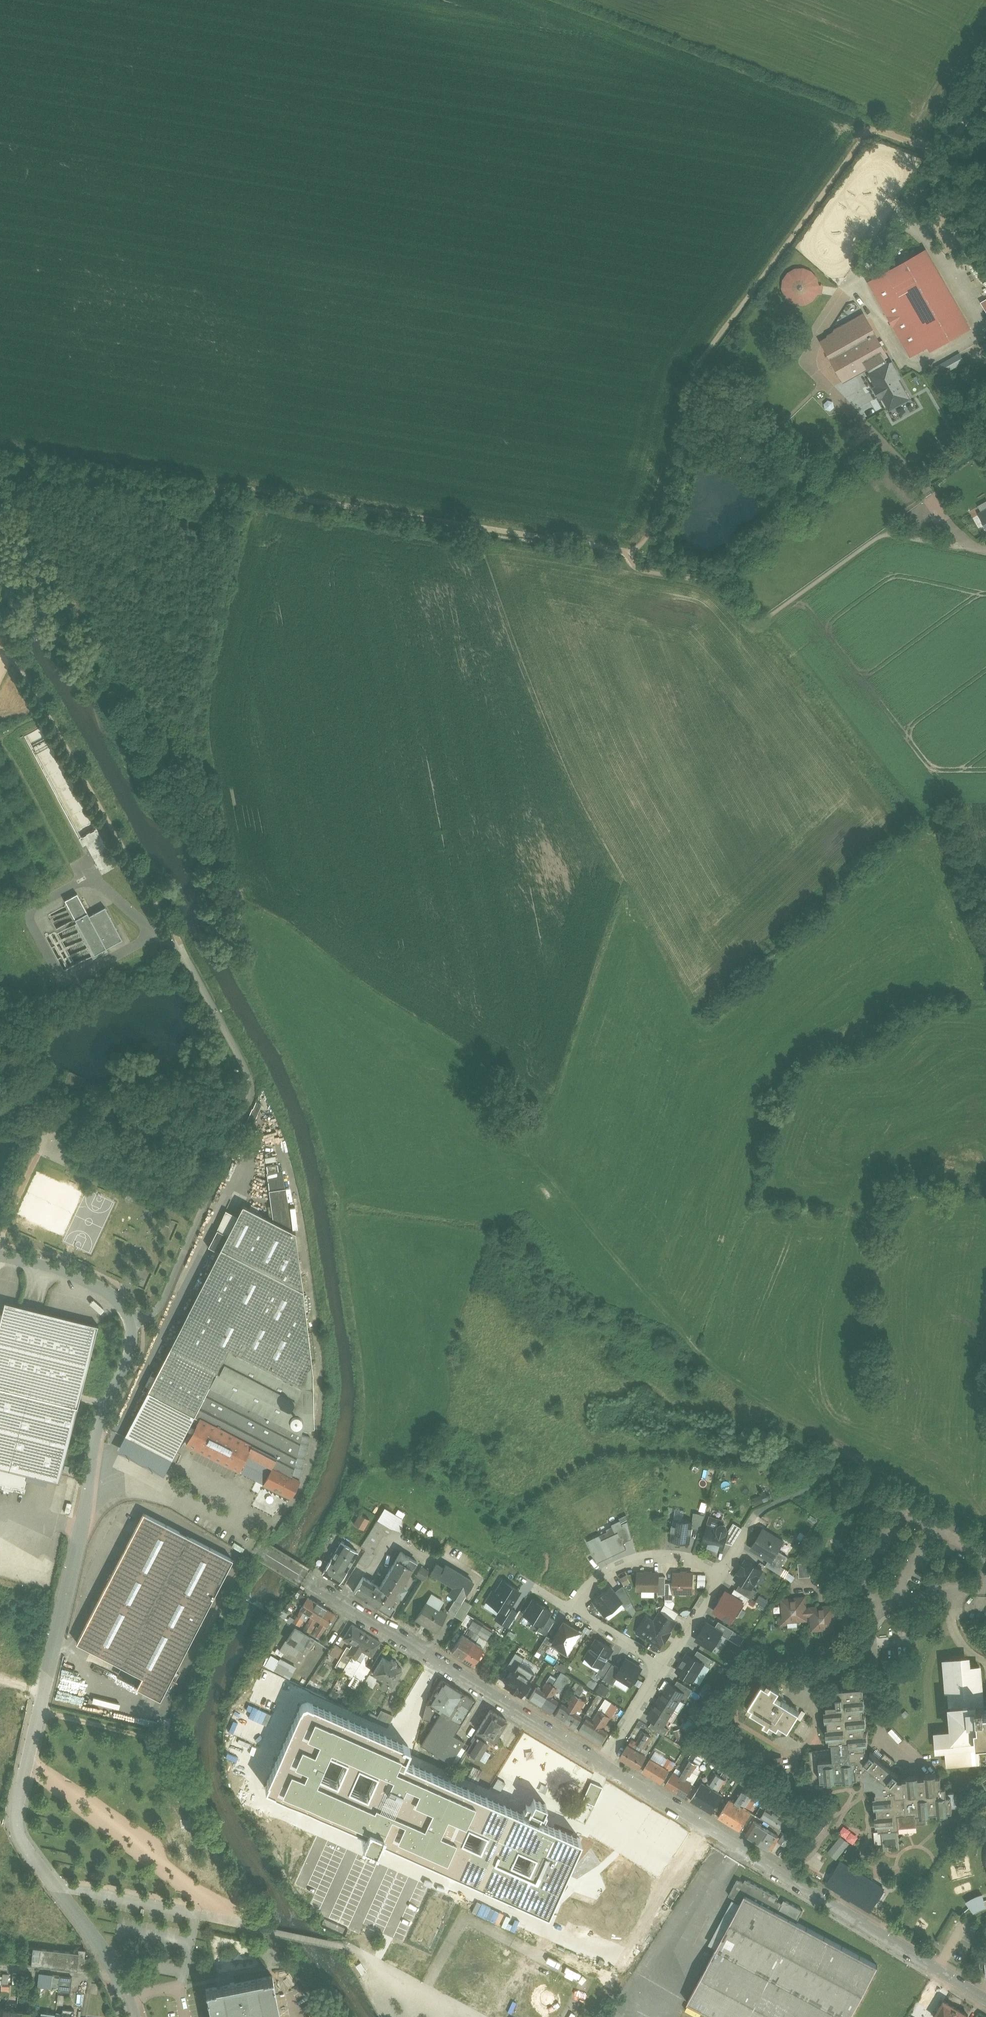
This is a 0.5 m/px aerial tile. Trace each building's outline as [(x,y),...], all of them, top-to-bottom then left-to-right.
[(971,328),(926,249),(869,282),(912,356),(929,346),(932,350),(971,328)] [(804,268),(796,268),(789,272),(784,279),(783,287),(785,295),(791,301),(798,304),(807,304),(814,300),(818,293),(820,285),(817,277),(812,271),(804,268)] [(832,318),(837,327),(862,313),(857,304),(832,318)] [(862,318),(835,334),(835,336),(835,337),(823,343),(844,381),(877,362),(886,357),(888,356),(875,333),(876,332),(868,319),(865,320),(864,319),(862,318)] [(957,353),(939,366),(945,375),(963,361),(957,353)] [(895,372),(886,357),(877,362),(885,378),(879,381),(892,404),(894,403),(908,395),(910,394),(897,371),(895,372)] [(908,395),(894,403),(899,411),(912,403),(908,395)] [(952,412),(942,418),(945,422),(948,420),(947,419),(954,415),(952,412)] [(79,894),(68,900),(71,905),(98,956),(109,950),(91,917),(79,894)] [(98,956),(71,905),(67,907),(74,920),(76,924),(93,955),(94,958),(98,956)] [(74,920),(67,907),(65,908),(65,907),(50,915),(57,929),(74,920)] [(108,908),(91,917),(109,950),(126,941),(108,908)] [(93,955),(76,924),(58,934),(56,932),(46,937),(64,970),(93,955)] [(263,1104),(257,1101),(253,1109),(259,1112),(263,1104)] [(252,1109),(244,1128),(251,1131),(259,1112),(253,1109),(252,1109)] [(278,1166),(267,1167),(268,1174),(267,1174),(270,1191),(285,1189),(283,1172),(279,1172),(278,1166)] [(285,1189),(270,1191),(274,1222),(291,1230),(285,1189)] [(237,1217),(226,1212),(217,1230),(209,1247),(219,1252),(125,1435),(173,1459),(190,1425),(195,1428),(188,1442),(239,1469),(248,1453),(273,1466),(264,1483),(290,1496),(300,1479),(310,1437),(301,1434),(302,1432),(300,1431),(302,1426),(314,1426),(313,1374),(304,1291),(296,1233),(291,1230),(274,1222),(243,1206),(237,1217)] [(5,1301),(3,1310),(0,1322),(0,1466),(28,1473),(59,1481),(98,1325),(5,1301)] [(0,1466),(0,1482),(5,1484),(5,1486),(11,1487),(12,1486),(24,1489),(28,1473),(0,1466)] [(766,1493),(754,1498),(757,1505),(769,1500),(766,1493)] [(708,1503),(702,1501),(699,1510),(706,1512),(708,1503)] [(676,1508),(674,1518),(683,1519),(684,1510),(676,1508)] [(188,1535),(167,1524),(166,1524),(145,1513),(144,1512),(144,1513),(143,1514),(144,1514),(133,1534),(132,1535),(133,1535),(122,1555),(121,1556),(122,1556),(111,1577),(111,1576),(110,1577),(111,1578),(100,1598),(99,1599),(100,1599),(89,1619),(88,1620),(89,1620),(78,1641),(78,1640),(77,1641),(78,1642),(77,1642),(78,1643),(79,1642),(99,1653),(100,1654),(121,1664),(121,1665),(122,1665),(143,1676),(138,1685),(137,1686),(138,1686),(137,1687),(138,1687),(139,1687),(159,1698),(160,1698),(161,1698),(161,1697),(166,1688),(171,1691),(180,1673),(175,1670),(183,1655),(183,1656),(183,1655),(183,1654),(194,1634),(194,1633),(199,1623),(199,1624),(200,1623),(200,1622),(210,1602),(211,1601),(221,1581),(222,1580),(232,1560),(233,1559),(233,1558),(232,1558),(211,1547),(210,1546),(210,1547),(203,1543),(205,1540),(194,1534),(192,1538),(189,1536),(189,1535),(188,1535)] [(693,1521),(692,1527),(701,1529),(704,1515),(697,1512),(694,1512),(693,1521)] [(370,1519),(360,1513),(354,1523),(364,1529),(370,1519)] [(707,1524),(708,1525),(717,1528),(720,1519),(709,1515),(707,1524)] [(674,1518),(671,1540),(690,1543),(692,1527),(693,1521),(683,1519),(674,1518)] [(364,1553),(359,1562),(367,1567),(375,1554),(372,1552),(384,1533),(387,1535),(391,1528),(378,1519),(361,1546),(366,1550),(364,1553)] [(612,1524),(616,1533),(619,1532),(624,1542),(633,1538),(628,1521),(622,1523),(620,1519),(612,1524)] [(726,1530),(727,1528),(726,1525),(722,1524),(719,1526),(719,1528),(717,1528),(708,1525),(703,1542),(710,1544),(709,1545),(718,1548),(719,1546),(723,1548),(725,1542),(728,1531),(726,1530)] [(728,1531),(725,1542),(732,1544),(742,1529),(734,1524),(730,1531),(728,1531)] [(764,1529),(753,1548),(771,1559),(772,1560),(779,1550),(784,1541),(778,1537),(778,1538),(764,1529)] [(599,1534),(587,1540),(598,1562),(627,1548),(624,1542),(619,1532),(616,1533),(602,1540),(599,1534)] [(341,1541),(323,1572),(339,1583),(358,1552),(341,1541)] [(361,1546),(356,1543),(354,1546),(359,1550),(360,1551),(364,1553),(366,1550),(361,1546)] [(772,1560),(771,1559),(767,1565),(780,1573),(784,1567),(782,1566),(788,1556),(779,1550),(772,1560)] [(401,1551),(380,1586),(363,1576),(354,1591),(391,1614),(395,1607),(394,1606),(397,1602),(394,1599),(397,1594),(402,1596),(407,1587),(403,1584),(417,1561),(401,1551)] [(739,1571),(736,1577),(742,1581),(752,1587),(763,1569),(746,1559),(743,1565),(742,1565),(738,1571),(739,1571)] [(810,1562),(799,1563),(800,1577),(811,1576),(810,1562)] [(473,1581),(446,1565),(444,1568),(437,1564),(432,1572),(454,1586),(450,1593),(456,1597),(462,1600),(473,1581)] [(422,1566),(416,1576),(424,1581),(430,1571),(422,1566)] [(659,1572),(639,1572),(638,1589),(658,1589),(659,1589),(659,1576),(659,1572)] [(674,1582),(673,1591),(694,1591),(694,1573),(674,1573),(674,1582)] [(626,1574),(621,1577),(625,1585),(630,1582),(626,1574)] [(521,1591),(501,1579),(494,1590),(492,1589),(485,1601),(500,1610),(506,1614),(510,1608),(521,1591)] [(757,1590),(752,1587),(742,1581),(737,1589),(750,1597),(752,1598),(757,1590)] [(674,1582),(666,1582),(665,1594),(665,1600),(673,1600),(673,1591),(674,1582)] [(632,1601),(623,1585),(615,1592),(622,1601),(622,1602),(625,1606),(632,1601)] [(611,1587),(595,1600),(606,1614),(622,1602),(622,1601),(615,1592),(611,1587)] [(735,1588),(731,1594),(743,1601),(743,1602),(746,1604),(750,1597),(737,1589),(735,1588)] [(10,1593),(0,1591),(0,1605),(7,1606),(10,1593)] [(726,1591),(714,1610),(731,1620),(743,1602),(743,1601),(731,1594),(726,1591)] [(767,1605),(770,1599),(761,1594),(758,1600),(767,1605)] [(317,1602),(308,1597),(300,1609),(306,1612),(310,1615),(317,1602)] [(456,1597),(448,1611),(455,1615),(463,1601),(462,1600),(456,1597)] [(804,1597),(783,1599),(785,1620),(806,1618),(806,1614),(805,1609),(804,1597)] [(531,1598),(522,1614),(540,1624),(543,1626),(549,1616),(552,1611),(531,1598)] [(438,1610),(427,1603),(428,1602),(427,1601),(417,1618),(423,1622),(424,1622),(436,1629),(435,1630),(436,1630),(446,1613),(439,1608),(438,1610)] [(326,1607),(317,1602),(310,1615),(316,1619),(318,1620),(326,1607)] [(666,1604),(661,1611),(675,1620),(679,1612),(666,1604)] [(833,1605),(811,1607),(811,1608),(812,1613),(813,1629),(834,1627),(833,1605)] [(335,1613),(326,1608),(326,1607),(318,1620),(322,1622),(326,1625),(327,1625),(335,1613)] [(517,1612),(510,1608),(506,1614),(500,1610),(494,1618),(507,1627),(517,1612)] [(301,1609),(294,1621),(300,1625),(304,1618),(303,1617),(306,1612),(301,1609)] [(647,1616),(638,1631),(661,1646),(664,1640),(666,1641),(671,1632),(669,1631),(676,1620),(675,1620),(661,1611),(655,1621),(647,1616)] [(312,1616),(304,1628),(310,1632),(315,1625),(313,1624),(316,1619),(312,1616)] [(555,1619),(549,1616),(543,1626),(540,1624),(537,1629),(546,1634),(555,1619)] [(462,1633),(451,1650),(462,1657),(483,1623),(474,1618),(468,1627),(474,1632),(470,1638),(462,1633)] [(550,1642),(569,1654),(583,1630),(565,1619),(552,1638),(550,1642)] [(719,1620),(715,1627),(722,1631),(721,1633),(729,1638),(734,1629),(719,1620)] [(322,1622),(318,1627),(317,1626),(313,1633),(319,1637),(326,1625),(322,1622)] [(715,1627),(707,1622),(696,1639),(712,1648),(721,1633),(722,1631),(715,1627)] [(483,1623),(462,1657),(473,1664),(483,1647),(475,1642),(479,1635),(486,1639),(492,1629),(483,1623)] [(366,1633),(352,1624),(344,1638),(353,1643),(344,1659),(349,1661),(366,1633)] [(295,1626),(281,1649),(287,1653),(289,1650),(295,1654),(299,1648),(302,1649),(305,1645),(309,1647),(312,1642),(308,1640),(311,1636),(295,1626)] [(381,1641),(366,1632),(366,1633),(349,1661),(344,1670),(351,1674),(359,1661),(357,1660),(363,1650),(372,1656),(381,1641)] [(550,1642),(552,1638),(546,1634),(536,1650),(543,1654),(550,1642)] [(613,1650),(598,1641),(588,1656),(603,1666),(608,1658),(613,1650)] [(343,1648),(335,1644),(330,1653),(338,1657),(343,1648)] [(698,1649),(694,1656),(704,1662),(704,1663),(709,1666),(713,1659),(698,1649)] [(298,1666),(272,1652),(266,1665),(292,1678),(298,1666)] [(518,1662),(519,1663),(523,1657),(515,1652),(506,1667),(512,1671),(518,1662)] [(694,1656),(688,1652),(677,1670),(693,1680),(704,1663),(704,1662),(694,1656)] [(391,1661),(383,1656),(374,1671),(384,1678),(381,1683),(386,1687),(390,1681),(393,1683),(402,1668),(395,1663),(396,1661),(392,1658),(391,1661)] [(618,1676),(632,1684),(643,1667),(627,1657),(621,1667),(616,1675),(618,1676)] [(605,1676),(614,1662),(608,1658),(603,1666),(598,1672),(605,1676)] [(985,1710),(985,1704),(981,1704),(980,1695),(982,1695),(980,1666),(969,1667),(969,1662),(969,1661),(966,1659),(966,1658),(945,1660),(948,1691),(950,1690),(954,1732),(936,1734),(937,1750),(947,1749),(948,1763),(979,1760),(977,1741),(979,1741),(985,1740),(985,1710)] [(371,1668),(361,1662),(355,1671),(365,1677),(371,1668)] [(512,1671),(504,1684),(520,1694),(534,1672),(519,1663),(518,1662),(512,1671)] [(616,1675),(621,1667),(614,1662),(605,1676),(614,1683),(618,1676),(616,1675)] [(318,1671),(310,1666),(305,1674),(313,1679),(318,1671)] [(369,1675),(365,1682),(374,1686),(377,1679),(369,1675)] [(475,1699),(441,1678),(426,1702),(422,1717),(429,1720),(436,1709),(441,1712),(421,1744),(450,1762),(464,1741),(453,1734),(475,1699)] [(543,1690),(536,1686),(529,1698),(535,1702),(535,1703),(539,1705),(554,1682),(548,1679),(544,1686),(545,1687),(543,1690)] [(693,1689),(678,1679),(674,1685),(684,1692),(689,1695),(693,1689)] [(598,1690),(601,1683),(595,1681),(592,1687),(598,1690)] [(554,1682),(539,1705),(543,1708),(543,1707),(550,1712),(557,1699),(550,1695),(553,1692),(554,1693),(559,1685),(554,1682)] [(581,1683),(575,1693),(580,1696),(586,1686),(581,1683)] [(674,1685),(670,1683),(659,1699),(674,1708),(684,1692),(674,1685)] [(780,1723),(789,1729),(800,1711),(781,1699),(782,1697),(781,1692),(779,1691),(780,1689),(772,1684),(770,1688),(763,1683),(749,1705),(753,1707),(751,1710),(766,1720),(764,1723),(769,1726),(771,1723),(777,1727),(780,1723)] [(904,1779),(900,1779),(897,1777),(899,1774),(871,1751),(869,1753),(866,1751),(866,1747),(867,1747),(867,1742),(865,1742),(865,1732),(866,1732),(865,1724),(864,1724),(863,1714),(864,1714),(864,1710),(862,1710),(861,1704),(863,1704),(863,1698),(861,1699),(860,1693),(865,1693),(864,1685),(837,1687),(838,1703),(827,1704),(828,1708),(829,1708),(830,1718),(829,1718),(829,1726),(830,1726),(831,1736),(830,1736),(830,1741),(833,1740),(833,1748),(810,1750),(811,1759),(807,1759),(808,1780),(826,1778),(826,1777),(836,1777),(836,1778),(844,1777),(844,1776),(854,1775),(854,1776),(859,1776),(859,1775),(862,1774),(865,1777),(866,1785),(874,1785),(877,1787),(877,1790),(876,1791),(877,1795),(878,1795),(879,1805),(878,1805),(878,1813),(879,1813),(880,1823),(879,1823),(880,1828),(883,1827),(883,1830),(884,1851),(886,1851),(886,1844),(897,1843),(898,1850),(900,1850),(898,1829),(897,1829),(897,1826),(900,1826),(926,1824),(925,1809),(952,1807),(952,1810),(953,1809),(952,1793),(947,1794),(947,1785),(950,1785),(950,1777),(941,1778),(941,1775),(940,1775),(940,1777),(906,1780),(905,1778),(904,1778),(904,1779)] [(562,1702),(554,1714),(561,1718),(561,1719),(565,1721),(580,1696),(575,1693),(569,1702),(571,1703),(569,1706),(562,1702)] [(583,1715),(576,1711),(578,1708),(580,1709),(585,1700),(580,1696),(565,1721),(569,1724),(569,1723),(575,1728),(583,1715)] [(674,1708),(659,1699),(649,1716),(654,1719),(664,1725),(664,1724),(674,1708)] [(403,1744),(312,1703),(308,1701),(302,1703),(301,1705),(301,1706),(268,1779),(265,1786),(274,1790),(274,1789),(366,1830),(362,1840),(375,1846),(379,1836),(548,1911),(548,1910),(579,1840),(580,1840),(580,1839),(538,1820),(539,1817),(544,1819),(546,1813),(542,1811),(546,1803),(534,1798),(532,1802),(528,1800),(527,1804),(526,1804),(524,1810),(528,1812),(526,1815),(404,1761),(410,1747),(409,1746),(404,1743),(404,1744),(403,1743),(403,1744)] [(490,1709),(478,1729),(486,1735),(490,1737),(488,1739),(491,1741),(493,1739),(494,1739),(507,1719),(506,1718),(505,1719),(502,1717),(502,1716),(501,1716),(496,1713),(496,1712),(495,1712),(491,1710),(492,1710),(490,1709)] [(587,1718),(580,1730),(586,1734),(586,1735),(590,1737),(606,1712),(600,1709),(594,1718),(596,1719),(594,1723),(587,1718)] [(393,1716),(381,1710),(378,1715),(375,1720),(375,1721),(388,1726),(393,1716)] [(378,1715),(369,1711),(367,1716),(375,1720),(378,1715)] [(606,1712),(590,1737),(594,1739),(594,1740),(600,1744),(608,1731),(601,1727),(604,1724),(605,1725),(611,1716),(606,1712)] [(664,1725),(654,1719),(650,1725),(665,1734),(669,1728),(664,1724),(664,1725)] [(486,1735),(478,1729),(471,1740),(473,1741),(467,1750),(478,1757),(488,1742),(484,1739),(486,1735)] [(635,1747),(628,1744),(621,1756),(627,1760),(626,1760),(630,1762),(648,1733),(644,1731),(638,1740),(639,1740),(635,1747)] [(648,1733),(630,1762),(633,1764),(639,1767),(647,1755),(641,1751),(645,1744),(646,1745),(652,1736),(648,1733)] [(654,1753),(644,1770),(650,1774),(649,1774),(653,1776),(661,1763),(655,1760),(658,1755),(654,1753)] [(782,1757),(770,1758),(771,1770),(783,1769),(782,1757)] [(680,1775),(674,1771),(666,1784),(672,1787),(672,1788),(676,1790),(693,1760),(689,1758),(682,1770),(683,1770),(680,1775)] [(693,1760),(676,1790),(679,1792),(685,1795),(693,1782),(686,1778),(689,1774),(691,1775),(698,1763),(693,1760)] [(661,1763),(653,1776),(656,1778),(662,1781),(673,1764),(669,1762),(666,1766),(661,1763)] [(483,1770),(480,1781),(492,1784),(494,1773),(483,1770)] [(703,1782),(691,1800),(702,1806),(721,1775),(716,1772),(709,1782),(712,1784),(711,1787),(703,1782)] [(721,1775),(702,1806),(712,1812),(723,1795),(715,1790),(717,1787),(720,1789),(726,1779),(721,1775)] [(738,1804),(730,1799),(719,1817),(729,1823),(748,1793),(743,1790),(737,1799),(740,1801),(738,1804)] [(748,1793),(729,1823),(740,1830),(751,1812),(743,1807),(745,1804),(747,1806),(753,1796),(748,1793)] [(753,1796),(747,1806),(750,1808),(756,1798),(748,1793),(753,1796)] [(781,1807),(771,1801),(761,1818),(780,1829),(786,1819),(785,1819),(787,1815),(779,1810),(781,1807)] [(767,1828),(755,1821),(747,1834),(759,1841),(767,1828)] [(779,1836),(767,1828),(759,1841),(771,1849),(779,1836)] [(842,1836),(828,1852),(837,1859),(850,1844),(842,1836)] [(840,1857),(824,1884),(871,1913),(888,1885),(840,1857)] [(744,1882),(738,1878),(733,1888),(739,1892),(736,1898),(741,1901),(742,1901),(745,1894),(779,1912),(784,1903),(783,1902),(781,1901),(780,1900),(779,1901),(777,1900),(779,1896),(746,1879),(744,1882)] [(966,1901),(975,1912),(977,1910),(982,1908),(985,1906),(983,1893),(977,1895),(971,1898),(966,1901)] [(797,1922),(779,1912),(745,1894),(742,1901),(741,1901),(688,2002),(716,2016),(851,2016),(878,1965),(797,1922)] [(804,1910),(784,1899),(783,1902),(784,1903),(779,1912),(797,1922),(804,1910)] [(343,1932),(347,1921),(339,1918),(334,1928),(343,1932)] [(79,1953),(33,1947),(32,1965),(78,1970),(78,1968),(89,1970),(89,1964),(85,1964),(86,1950),(85,1950),(86,1949),(85,1949),(85,1950),(79,1949),(79,1953)] [(52,1975),(38,1974),(37,1987),(51,1988),(52,1975)] [(71,1993),(73,1977),(60,1976),(59,1992),(71,1993)] [(216,1987),(206,1989),(208,1998),(209,1998),(212,2016),(280,2016),(274,1985),(273,1976),(263,1978),(216,1987)] [(944,2000),(934,2016),(951,2016),(957,2007),(944,2000)] [(957,2007),(951,2016),(967,2016),(969,2015),(957,2007)] [(5,2009),(4,2016),(17,2016),(18,2010),(5,2009)] [(63,2009),(62,2016),(74,2016),(75,2010),(63,2009)]
